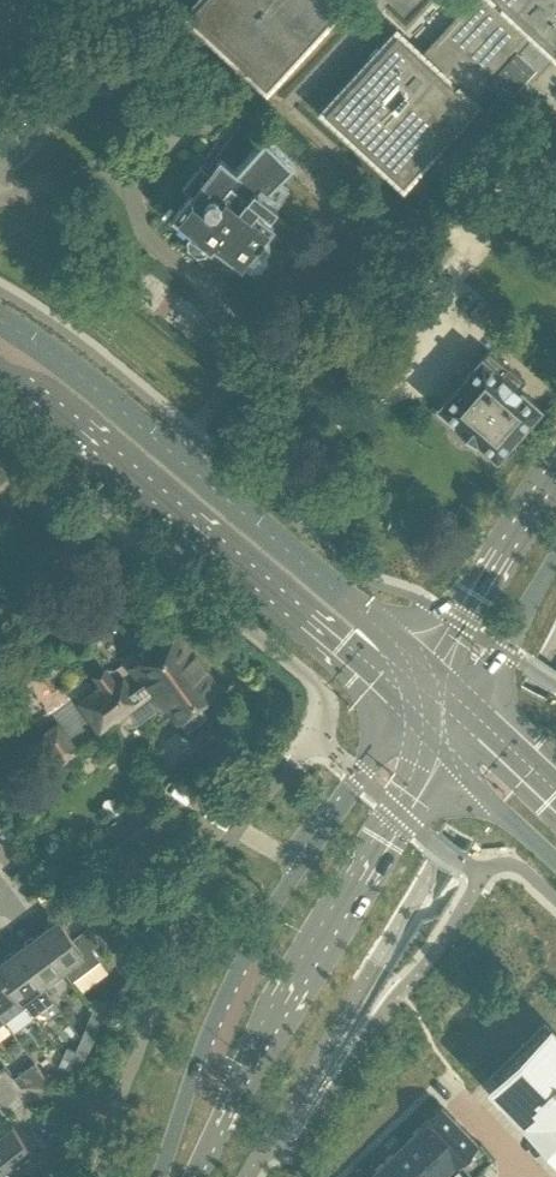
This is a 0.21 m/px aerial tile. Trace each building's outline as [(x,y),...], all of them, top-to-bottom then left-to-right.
[(188,13),(267,86),(340,7),(333,0),(199,0),(188,13)] [(555,51),(555,0),(470,0),(422,52),(397,30),(324,110),(404,183),(477,104),(474,101),(535,34),(555,52),(555,51)] [(14,56),(22,45),(12,37),(4,47),(14,56)] [(215,242),(243,264),(245,262),(252,268),(260,267),(266,259),(266,250),(259,244),(261,242),(265,245),(271,237),(267,234),(275,223),(266,215),(278,200),(265,190),(292,160),(261,132),(260,133),(264,136),(236,167),(221,156),(211,169),(202,162),(183,186),(192,193),(175,214),(194,229),(193,230),(212,245),(215,242)] [(360,285),(361,284),(351,275),(339,288),(338,288),(337,289),(347,298),(359,285),(360,285)] [(517,437),(514,435),(539,404),(520,388),(527,381),(490,348),(442,404),(459,418),(457,420),(460,422),(461,428),(464,433),(469,436),(476,436),(478,438),(479,436),(498,453),(501,450),(504,452),(511,452),(517,444),(517,437)] [(158,689),(199,660),(179,633),(172,638),(165,629),(164,630),(156,618),(129,638),(137,648),(105,672),(106,672),(96,679),(98,682),(95,685),(98,690),(80,703),(100,731),(130,710),(130,711),(158,690),(158,689)] [(158,690),(130,711),(137,721),(166,700),(178,716),(188,729),(207,715),(198,702),(219,687),(199,660),(158,689),(158,690)] [(112,848),(124,864),(165,832),(153,817),(146,822),(133,806),(107,826),(119,842),(112,848)] [(59,919),(38,935),(63,970),(64,969),(73,981),(101,960),(93,948),(100,942),(89,927),(73,939),(59,919)] [(18,950),(17,951),(43,985),(63,970),(38,935),(18,950)] [(0,963),(0,971),(18,995),(17,995),(22,1001),(25,1005),(33,1015),(54,1000),(43,985),(17,951),(0,963)] [(5,1021),(25,1005),(22,1001),(17,995),(18,995),(0,971),(0,1014),(5,1021)] [(94,1008),(105,1013),(109,1003),(98,999),(94,1008)] [(90,1049),(95,1037),(105,1013),(94,1008),(87,1027),(82,1038),(90,1049)] [(544,1022),(490,1076),(555,1144),(555,1011),(544,1022)] [(67,1046),(63,1056),(71,1059),(83,1065),(88,1055),(67,1046)] [(71,1059),(67,1069),(79,1074),(83,1065),(71,1059)] [(15,1077),(22,1086),(48,1080),(35,1062),(15,1077)] [(442,1105),(422,1124),(456,1158),(455,1159),(459,1164),(480,1144),(442,1105)] [(422,1124),(404,1142),(437,1176),(438,1176),(455,1159),(456,1158),(422,1124)] [(17,1172),(38,1156),(14,1125),(0,1135),(0,1151),(17,1172)] [(385,1160),(402,1176),(440,1176),(438,1176),(437,1176),(404,1142),(385,1160)] [(17,1172),(0,1151),(0,1176),(11,1176),(17,1172)] [(368,1176),(402,1176),(385,1160),(368,1176)]
